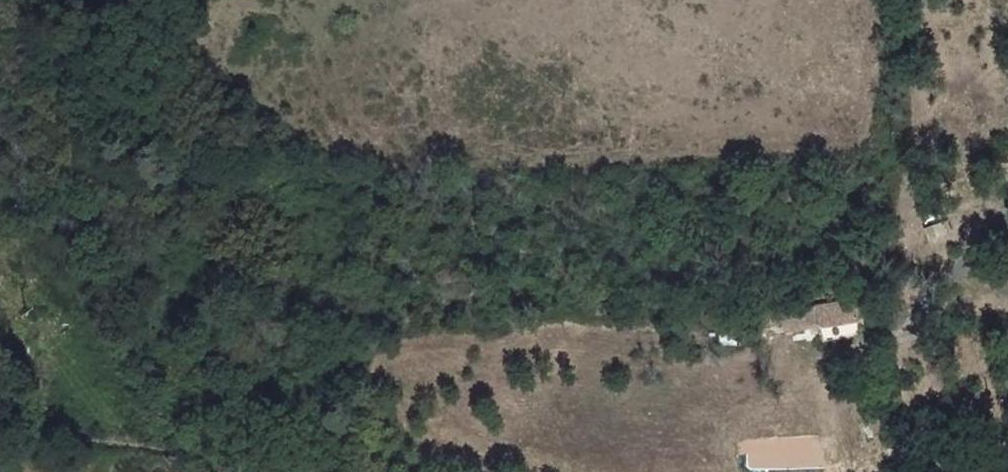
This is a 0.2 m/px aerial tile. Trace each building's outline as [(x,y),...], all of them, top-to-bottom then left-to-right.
[(819,333),(858,328),(855,301),(815,306),(819,333)]
